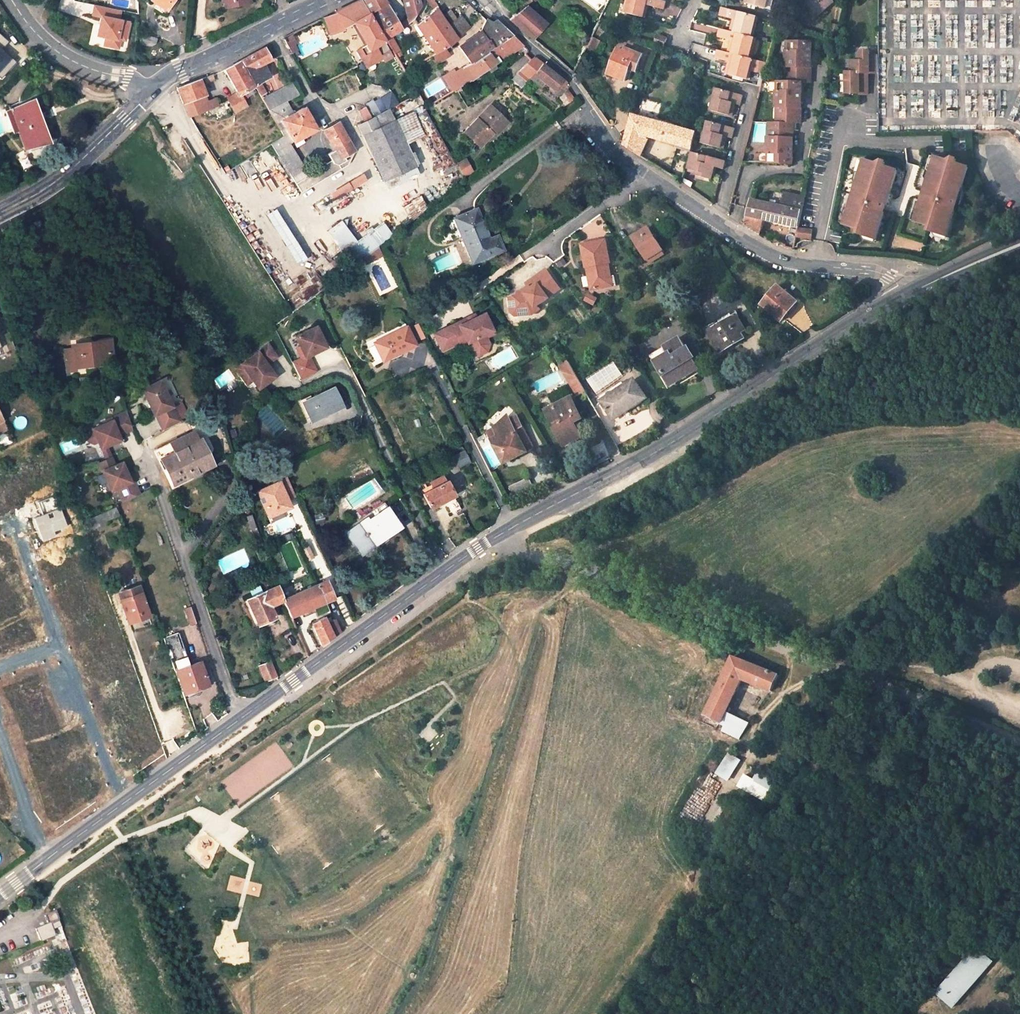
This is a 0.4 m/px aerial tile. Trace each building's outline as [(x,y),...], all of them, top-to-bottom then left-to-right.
[(174,0),(151,0),(167,11),(174,0)] [(366,46),(362,48),(369,59),(379,54),(383,60),(392,55),(360,0),(352,4),(346,7),(354,23),(353,24),(366,46)] [(385,40),(386,40),(402,30),(399,26),(391,13),(386,3),(384,0),(361,0),(385,40)] [(420,0),(403,0),(407,18),(408,23),(413,18),(421,5),(420,0)] [(665,10),(667,3),(657,0),(627,0),(626,4),(629,5),(627,14),(646,19),(648,9),(646,9),(647,5),(649,6),(665,10)] [(745,4),(765,9),(767,0),(746,0),(745,4)] [(814,18),(825,10),(833,2),(831,0),(814,0),(804,8),(801,3),(794,9),(802,19),(810,13),(814,18)] [(801,3),(804,8),(814,0),(805,0),(801,3)] [(121,17),(123,9),(93,4),(91,15),(99,16),(96,35),(102,36),(100,46),(120,49),(121,40),(127,41),(131,18),(121,17)] [(531,38),(544,23),(525,6),(510,19),(531,38)] [(343,29),(353,24),(354,23),(346,7),(335,13),(343,29)] [(723,7),(720,17),(734,20),(737,21),(736,25),(733,24),(731,32),(750,37),(756,16),(723,7)] [(423,35),(445,21),(437,9),(429,15),(426,18),(417,25),(423,35)] [(814,18),(816,21),(827,13),(825,10),(814,18)] [(449,14),(447,12),(443,14),(450,24),(456,20),(453,15),(449,14)] [(324,18),(331,35),(343,29),(335,14),(324,18)] [(754,38),(760,17),(756,16),(750,37),(754,38)] [(408,23),(407,18),(399,26),(402,30),(403,29),(408,25),(407,24),(408,23)] [(469,28),(462,19),(456,20),(450,24),(459,37),(469,28)] [(492,22),(486,20),(481,30),(494,47),(513,36),(496,20),(492,22)] [(423,35),(436,54),(440,51),(444,48),(458,39),(445,21),(423,35)] [(423,35),(417,25),(414,27),(420,36),(423,35)] [(839,26),(831,25),(829,37),(837,38),(839,26)] [(720,29),(718,38),(731,41),(736,43),(735,47),(730,46),(728,53),(749,58),(754,38),(750,37),(731,32),(720,29)] [(481,31),(459,46),(471,63),(472,63),(473,64),(490,52),(488,51),(494,47),(481,30),(481,31)] [(16,59),(1,48),(8,39),(0,33),(0,76),(2,77),(16,59)] [(654,43),(663,47),(667,39),(657,35),(654,43)] [(490,52),(473,64),(472,63),(463,68),(468,75),(471,80),(472,81),(523,46),(513,36),(494,47),(488,51),(490,52)] [(591,49),(596,39),(592,37),(587,47),(591,49)] [(752,59),(758,39),(754,38),(749,58),(752,59)] [(397,50),(391,40),(386,42),(392,52),(397,50)] [(812,44),(791,43),(791,52),(788,52),(787,77),(811,78),(812,62),(810,62),(810,54),(812,54),(812,44)] [(240,61),(260,97),(266,94),(260,83),(270,78),(262,64),(270,59),(269,58),(272,57),(273,53),(269,46),(251,55),(240,61)] [(436,54),(432,56),(437,64),(449,56),(444,48),(440,51),(436,54)] [(624,51),(618,49),(608,74),(625,81),(632,65),(637,67),(642,55),(626,48),(624,51)] [(728,53),(719,50),(716,59),(730,63),(733,64),(732,68),(729,67),(726,75),(747,80),(749,71),(753,72),(757,73),(765,63),(752,59),(749,58),(728,53)] [(847,72),(847,93),(860,93),(860,94),(869,94),(868,72),(879,72),(878,55),(870,55),(870,51),(862,51),(862,61),(851,61),(851,72),(847,72)] [(531,59),(517,74),(526,82),(533,73),(541,64),(536,59),(533,60),(531,59)] [(238,96),(228,101),(235,113),(247,106),(243,99),(256,93),(239,62),(224,71),(238,96)] [(418,62),(404,70),(409,79),(423,71),(418,62)] [(544,82),(554,90),(559,84),(562,87),(565,83),(555,75),(542,64),(541,64),(533,73),(537,76),(544,82)] [(522,87),(527,91),(535,82),(536,81),(534,80),(537,76),(533,73),(526,82),(522,87)] [(468,75),(451,85),(454,90),(471,80),(468,75)] [(203,79),(205,84),(213,81),(212,76),(209,77),(203,79)] [(535,82),(540,87),(544,82),(537,76),(534,80),(536,81),(535,82)] [(176,89),(182,104),(184,104),(205,96),(199,81),(176,89)] [(786,83),(781,83),(780,92),(777,92),(776,117),(801,118),(801,102),(800,102),(800,94),(802,94),(802,84),(786,83)] [(292,84),(273,93),(273,95),(262,100),(269,111),(284,104),(300,96),(292,84)] [(714,88),(708,110),(711,111),(718,89),(714,88)] [(574,99),(567,89),(559,97),(563,102),(565,105),(574,99)] [(718,89),(711,111),(732,117),(734,109),(731,108),(731,104),(735,105),(740,107),(743,96),(718,89)] [(184,104),(190,117),(198,129),(218,121),(229,116),(219,97),(210,101),(207,95),(205,96),(184,104)] [(357,125),(362,136),(383,182),(416,167),(406,145),(395,121),(385,126),(380,115),(386,111),(380,98),(373,102),(372,99),(364,104),(365,107),(358,111),(364,122),(357,125)] [(20,108),(18,103),(8,107),(10,111),(20,108)] [(284,104),(269,111),(274,121),(290,113),(284,104)] [(10,111),(6,113),(14,131),(17,130),(24,147),(45,139),(32,107),(25,105),(20,108),(10,111)] [(424,137),(443,173),(457,166),(423,106),(412,112),(413,113),(424,137)] [(505,120),(489,106),(465,132),(480,147),(492,134),(491,132),(493,129),(495,131),(505,120)] [(304,170),(289,144),(315,130),(303,109),(281,121),(285,129),(280,132),(284,138),(271,146),(292,178),(304,170)] [(424,137),(413,113),(395,121),(406,145),(424,137)] [(680,146),(684,130),(632,117),(624,147),(640,157),(645,147),(637,143),(641,135),(650,138),(680,146)] [(495,136),(507,122),(505,120),(495,131),(492,134),(495,136)] [(706,121),(700,144),(703,144),(709,122),(706,121)] [(709,122),(703,144),(704,144),(715,147),(721,149),(724,139),(719,138),(720,135),(725,136),(731,138),(734,128),(709,122)] [(338,123),(323,131),(334,151),(327,155),(331,161),(333,164),(338,165),(352,157),(350,154),(354,151),(338,123)] [(793,130),(769,129),(768,154),(771,154),(771,163),(792,164),(792,154),(791,154),(791,146),(793,146),(793,130)] [(696,134),(684,130),(680,146),(693,149),(696,134)] [(637,143),(645,147),(650,138),(641,135),(637,143)] [(701,154),(712,157),(715,147),(704,144),(701,154)] [(304,170),(292,178),(302,194),(347,166),(355,154),(354,151),(350,154),(352,157),(338,165),(333,164),(331,161),(311,174),(309,169),(305,171),(304,170)] [(709,170),(710,166),(715,167),(722,169),(725,161),(712,157),(701,154),(693,152),(689,169),(698,171),(696,177),(712,181),(714,171),(709,170)] [(465,176),(474,170),(466,157),(457,163),(465,176)] [(922,211),(919,222),(931,225),(929,230),(933,232),(936,230),(949,233),(956,209),(955,209),(958,198),(952,196),(953,192),(961,194),(969,167),(956,163),(958,159),(954,158),(948,160),(939,158),(932,180),(928,182),(920,208),(922,211)] [(852,214),(849,225),(861,229),(860,234),(863,235),(867,232),(879,236),(887,212),(885,211),(889,201),(882,199),(883,194),(891,197),(899,169),(886,166),(888,162),(884,160),(879,163),(869,160),(862,183),(858,185),(851,211),(852,214)] [(383,182),(387,189),(419,175),(416,167),(383,182)] [(782,207),(754,200),(751,208),(748,216),(764,219),(795,227),(799,228),(805,198),(786,193),(782,207)] [(403,211),(410,221),(427,208),(418,197),(410,203),(411,205),(403,211)] [(475,210),(454,219),(461,236),(472,262),(502,250),(496,237),(488,240),(475,210)] [(760,235),(764,219),(748,216),(745,225),(760,235)] [(454,219),(447,222),(455,239),(461,236),(454,219)] [(342,220),(328,230),(351,266),(390,236),(381,223),(355,242),(342,220)] [(648,229),(633,238),(646,260),(662,251),(648,229)] [(798,234),(797,236),(811,239),(812,231),(801,229),(799,229),(798,234)] [(594,247),(571,255),(579,277),(583,275),(585,280),(582,281),(588,298),(604,292),(601,283),(605,282),(600,269),(602,268),(594,247)] [(352,271),(348,275),(354,280),(358,276),(352,271)] [(546,273),(526,287),(529,291),(523,295),(524,296),(520,300),(519,298),(509,300),(510,316),(514,319),(526,319),(530,315),(537,310),(548,302),(547,301),(559,293),(546,273)] [(778,286),(762,305),(782,321),(797,302),(788,295),(785,292),(778,286)] [(530,315),(526,319),(531,318),(539,313),(537,310),(530,315)] [(464,321),(434,335),(443,352),(460,343),(459,341),(465,338),(468,344),(473,353),(480,356),(487,352),(489,345),(486,338),(494,334),(484,314),(476,318),(465,323),(464,321)] [(474,315),(464,321),(465,323),(476,318),(474,315)] [(716,324),(706,330),(720,353),(744,339),(741,333),(745,330),(736,315),(717,326),(716,324)] [(417,324),(414,326),(420,339),(424,337),(417,324)] [(290,362),(298,378),(314,370),(306,355),(324,346),(313,325),(292,336),(297,345),(303,356),(299,358),(290,362)] [(406,328),(367,347),(377,365),(415,345),(406,328)] [(176,331),(171,333),(175,339),(180,337),(176,331)] [(657,364),(670,385),(698,368),(679,337),(664,345),(671,355),(657,364)] [(465,338),(459,341),(460,343),(462,348),(468,344),(465,338)] [(71,349),(64,350),(67,372),(76,371),(76,368),(113,363),(110,341),(71,346),(71,349)] [(265,344),(233,367),(239,376),(245,371),(250,379),(256,387),(273,375),(264,363),(274,356),(265,344)] [(294,347),(299,358),(303,356),(297,345),(294,347)] [(664,345),(648,355),(654,365),(657,364),(671,355),(664,345)] [(560,364),(569,380),(576,375),(568,360),(560,364)] [(245,371),(239,376),(245,383),(250,379),(245,371)] [(576,375),(569,380),(578,395),(585,390),(576,375)] [(625,384),(602,400),(614,419),(646,397),(635,380),(626,386),(625,384)] [(154,418),(162,434),(180,425),(169,404),(168,404),(158,384),(140,393),(153,419),(154,418)] [(333,388),(302,404),(311,423),(342,407),(333,388)] [(572,397),(546,411),(563,446),(581,436),(575,423),(583,418),(572,397)] [(103,424),(83,433),(87,442),(93,444),(97,442),(100,449),(106,447),(120,440),(118,436),(132,430),(126,411),(102,422),(103,424)] [(488,433),(494,445),(505,464),(520,456),(519,454),(526,450),(517,432),(524,429),(517,416),(509,420),(506,417),(495,429),(488,433)] [(528,452),(534,448),(524,429),(517,432),(528,452)] [(193,432),(153,452),(157,460),(159,459),(172,485),(212,465),(200,439),(198,440),(193,432)] [(106,447),(100,449),(105,461),(111,458),(106,447)] [(290,452),(282,457),(285,463),(293,458),(290,452)] [(116,489),(122,503),(138,495),(133,481),(130,482),(126,474),(121,463),(114,466),(111,458),(105,461),(99,464),(110,491),(116,489)] [(272,471),(277,481),(285,498),(294,494),(282,466),(272,471)] [(443,475),(430,482),(433,487),(445,481),(443,475)] [(513,495),(533,486),(530,478),(510,488),(513,495)] [(433,487),(422,493),(430,507),(454,495),(446,480),(445,481),(433,487)] [(277,481),(257,490),(268,514),(288,505),(285,498),(277,481)] [(105,522),(119,516),(115,507),(101,514),(105,522)] [(366,517),(345,532),(360,554),(372,545),(370,542),(378,537),(380,540),(399,527),(387,509),(369,521),(366,517)] [(101,514),(84,521),(89,532),(106,524),(105,522),(101,514)] [(251,516),(247,518),(253,534),(257,533),(251,516)] [(370,542),(372,545),(380,540),(378,537),(370,542)] [(273,550),(270,542),(264,544),(268,552),(273,550)] [(327,583),(326,580),(316,584),(324,602),(333,598),(332,597),(327,583)] [(324,602),(316,584),(283,599),(290,616),(300,612),(324,602)] [(277,585),(246,599),(258,624),(274,616),(269,605),(283,599),(277,585)] [(126,589),(118,592),(128,621),(147,615),(138,587),(127,591),(126,589)] [(317,617),(329,611),(324,602),(300,612),(302,617),(314,612),(317,617)] [(190,606),(184,608),(189,624),(195,622),(190,606)] [(322,615),(311,622),(322,645),(326,642),(333,637),(325,622),(322,615)] [(333,618),(325,622),(333,637),(339,632),(333,618)] [(174,670),(175,670),(185,698),(189,696),(188,694),(187,690),(207,683),(199,661),(189,665),(183,647),(181,648),(176,633),(163,638),(174,670)] [(779,675),(734,656),(704,716),(725,726),(723,732),(739,740),(749,723),(727,713),(742,679),(772,692),(779,675)] [(270,661),(258,666),(264,681),(276,676),(270,661)] [(207,683),(187,690),(188,694),(208,687),(207,683)] [(756,775),(727,758),(718,773),(747,790),(752,781),(756,775)] [(718,773),(708,767),(696,787),(705,793),(713,780),(718,773)] [(777,780),(759,770),(756,775),(752,781),(770,791),(777,780)] [(705,793),(711,796),(719,784),(713,780),(705,793)] [(55,912),(45,917),(48,925),(51,923),(53,930),(61,928),(55,912)] [(48,925),(35,930),(40,941),(41,943),(56,937),(53,930),(51,923),(48,925)] [(993,961),(977,947),(936,993),(953,1007),(993,961)]
